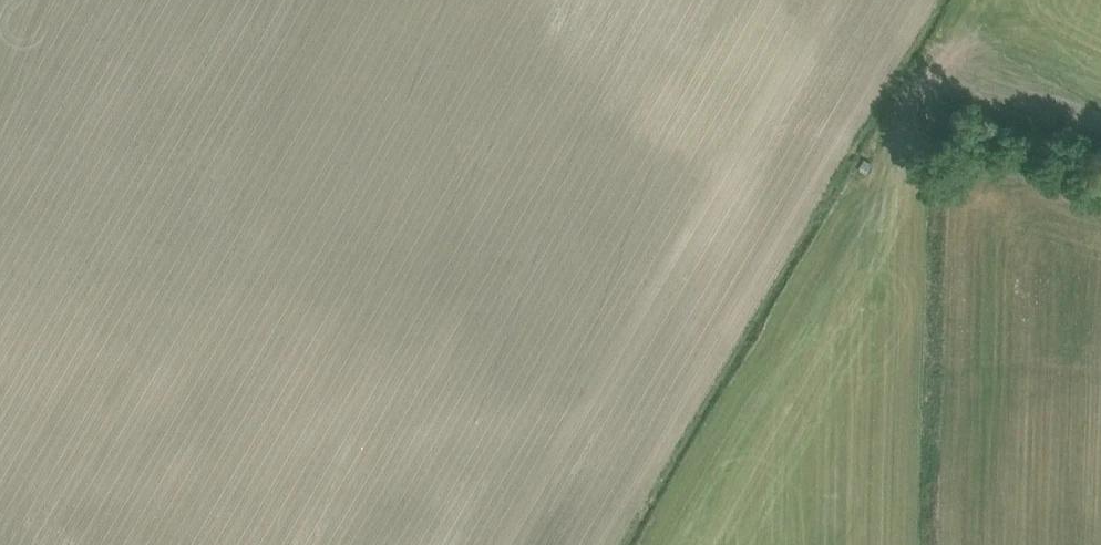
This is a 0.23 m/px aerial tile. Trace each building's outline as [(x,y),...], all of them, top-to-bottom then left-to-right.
[(864,159),(859,169),(867,173),(872,162),(864,159)]
